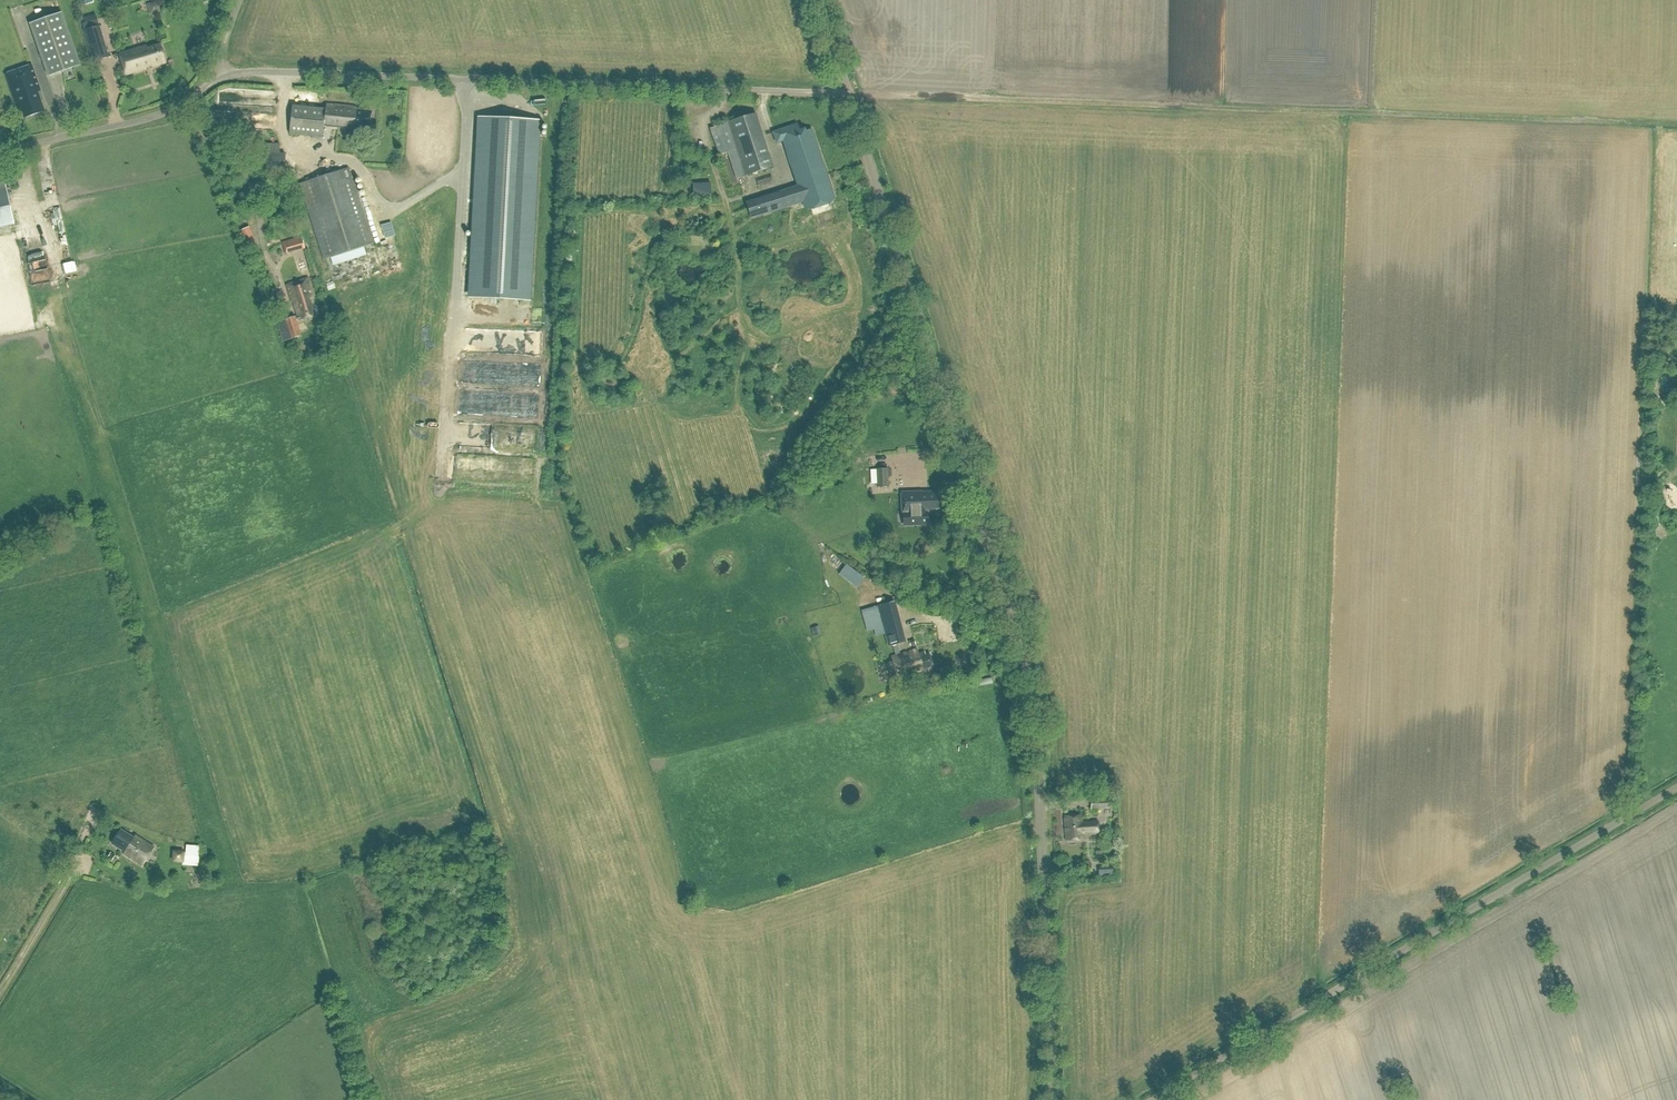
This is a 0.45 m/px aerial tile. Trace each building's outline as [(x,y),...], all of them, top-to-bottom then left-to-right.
[(48,76),(80,65),(62,12),(30,23),(48,76)] [(99,26),(84,31),(93,62),(109,57),(99,26)] [(147,49),(146,46),(119,54),(126,75),(166,63),(161,45),(147,49)] [(8,81),(17,109),(20,108),(24,118),(44,111),(37,91),(40,90),(31,66),(21,69),(6,74),(8,81)] [(83,67),(73,70),(76,79),(86,76),(83,67)] [(8,103),(2,105),(5,113),(11,111),(8,103)] [(311,136),(322,137),(323,127),(356,130),(357,128),(369,129),(371,112),(357,110),(357,107),(326,104),(326,109),(292,106),(289,134),(311,136)] [(729,122),(746,175),(772,167),(755,114),(729,122)] [(256,115),(256,122),(265,123),(265,130),(280,130),(281,115),(256,115)] [(479,118),(470,299),(530,302),(539,121),(479,118)] [(745,201),(749,216),(801,201),(803,209),(832,201),(811,131),(800,134),(797,125),(773,132),(776,142),(783,140),(796,186),(745,201)] [(283,135),(266,135),(267,151),(284,150),(283,135)] [(302,183),(320,240),(326,259),(373,243),(367,225),(349,168),(314,179),(313,177),(305,179),(306,182),(302,183)] [(12,225),(15,224),(4,177),(0,178),(0,227),(12,225)] [(713,192),(713,182),(698,183),(698,193),(713,192)] [(305,249),(301,236),(282,242),(285,254),(305,249)] [(33,253),(48,248),(45,238),(30,243),(33,253)] [(65,273),(77,271),(76,261),(64,263),(65,273)] [(292,303),(294,302),(299,321),(315,316),(309,298),(313,296),(308,278),(287,285),(292,303)] [(301,336),(296,320),(295,316),(285,319),(286,323),(278,325),(283,341),(301,336)] [(489,364),(489,376),(514,376),(514,380),(537,380),(536,364),(489,364)] [(462,425),(510,429),(510,427),(522,428),(523,423),(462,417),(462,425)] [(881,468),(881,460),(862,461),(862,475),(872,475),(872,468),(881,468)] [(889,486),(888,468),(876,468),(877,487),(889,486)] [(921,492),(906,492),(906,502),(900,502),(901,512),(907,511),(907,513),(922,513),(922,512),(929,511),(929,508),(938,508),(937,492),(921,492)] [(923,669),(933,666),(930,654),(925,655),(924,652),(918,654),(917,650),(900,654),(897,644),(902,642),(891,602),(863,610),(866,621),(880,618),(887,646),(893,645),(895,656),(891,657),(898,679),(917,674),(916,671),(922,669),(923,669)] [(977,676),(979,687),(993,684),(991,674),(977,676)] [(1097,799),(1091,799),(1092,809),(1107,808),(1107,807),(1110,807),(1110,799),(1106,799),(1106,796),(1097,796),(1097,799)] [(1088,833),(1098,832),(1098,821),(1081,822),(1081,815),(1064,816),(1066,840),(1083,839),(1083,833),(1088,832),(1088,833)] [(120,829),(112,843),(127,853),(125,855),(142,865),(154,847),(137,837),(136,838),(120,829)] [(199,847),(186,846),(185,855),(184,855),(184,852),(174,851),(173,862),(183,862),(183,864),(197,865),(198,857),(199,847)] [(1098,849),(1097,859),(1106,859),(1106,850),(1098,849)]
